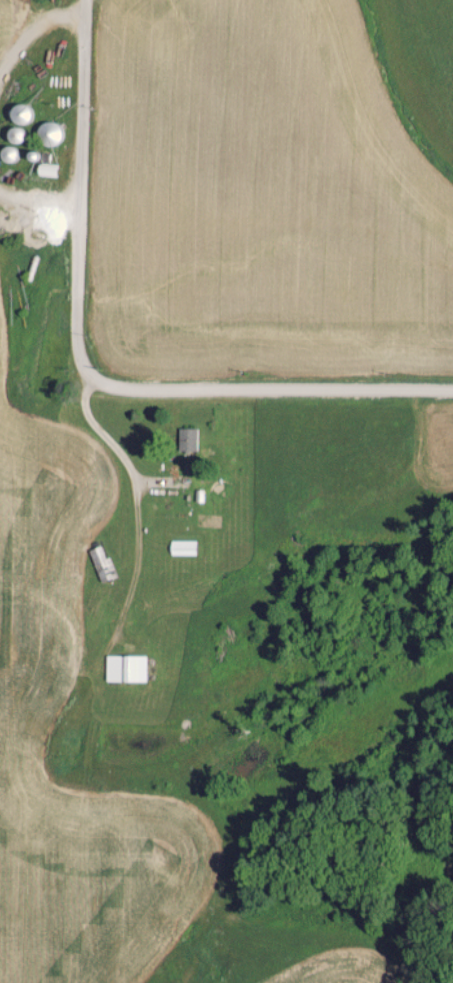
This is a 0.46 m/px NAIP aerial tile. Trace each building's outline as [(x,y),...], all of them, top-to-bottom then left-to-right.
[(177,434),(177,450),(195,450),(194,428),(177,429),(177,434)]
